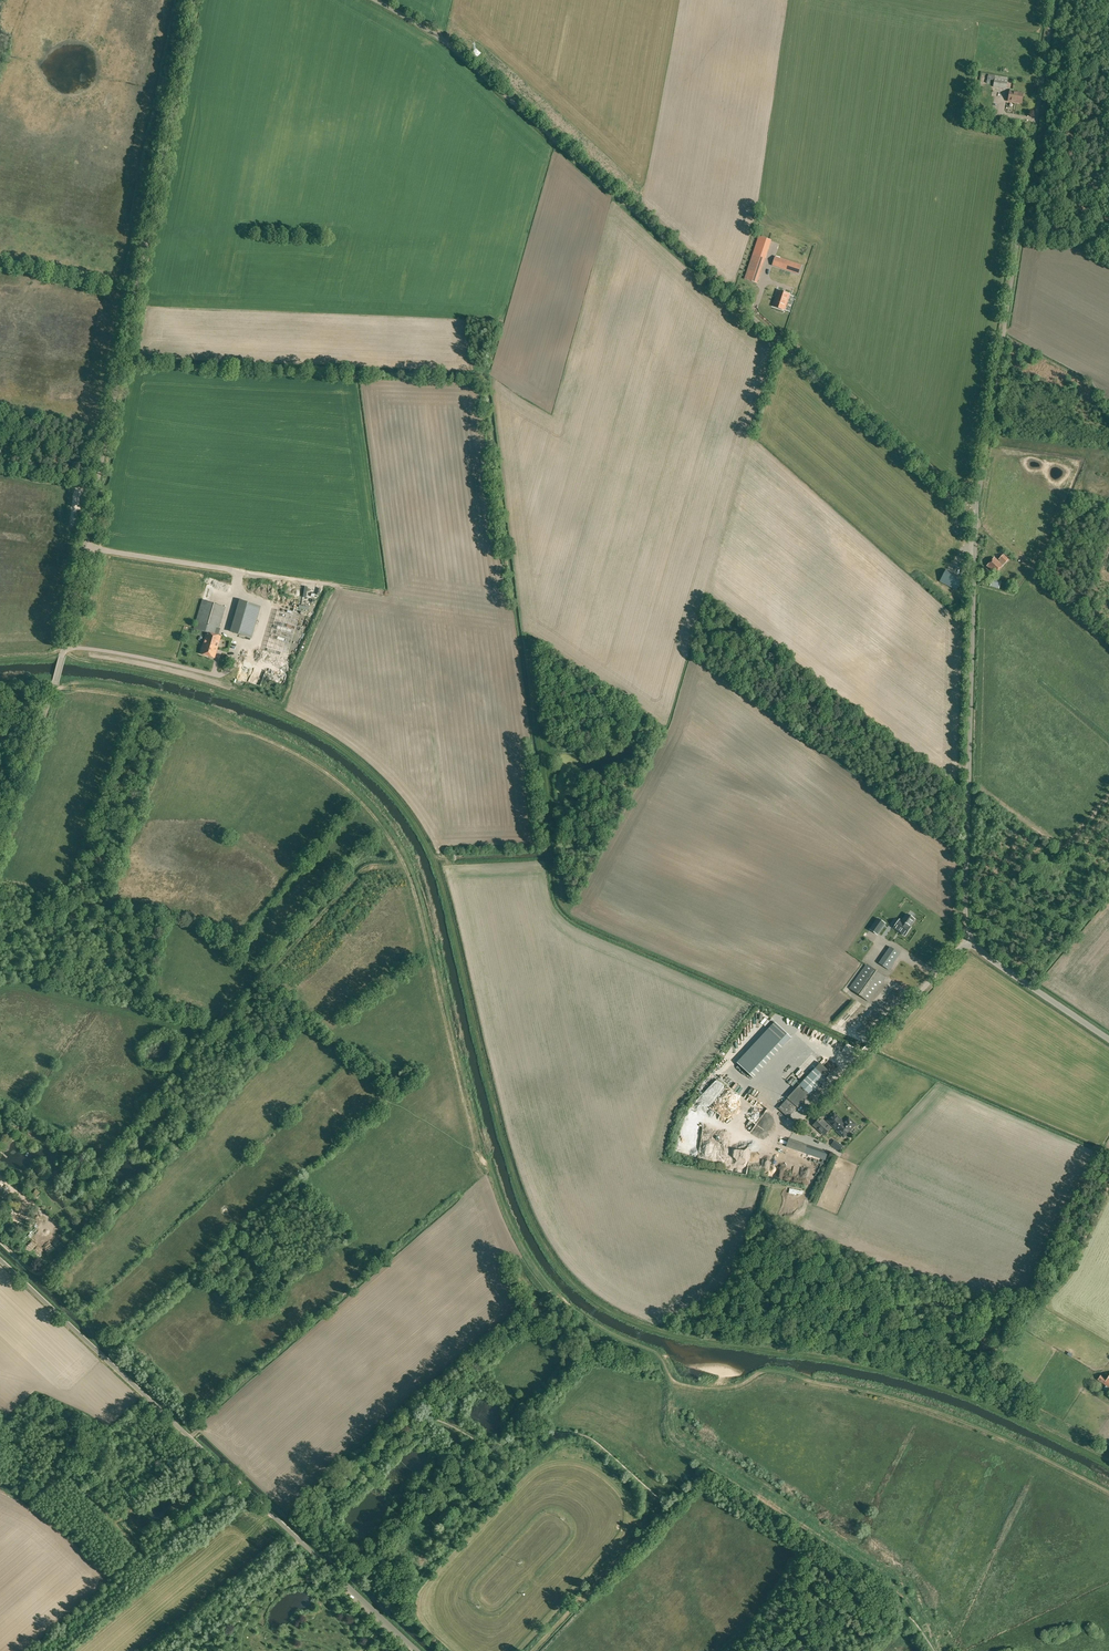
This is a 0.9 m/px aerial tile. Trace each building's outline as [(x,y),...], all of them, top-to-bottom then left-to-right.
[(1006,89),(1008,78),(988,74),(987,83),(990,84),(990,80),(994,80),(993,87),(1006,89)] [(1021,103),(1023,94),(1010,92),(1008,101),(1021,103)] [(769,230),(768,226),(771,225),(770,221),(766,222),(767,225),(763,226),(764,232),(769,230)] [(757,283),(766,257),(753,253),(744,279),(757,283)] [(784,259),(781,268),(799,274),(802,265),(784,259)] [(775,283),(780,272),(772,269),(768,279),(775,283)] [(769,289),(767,300),(773,302),(776,290),(769,289)] [(784,310),(789,294),(778,290),(773,306),(784,310)] [(994,558),(987,566),(996,574),(1003,566),(1002,565),(1004,564),(1008,560),(1003,555),(999,559),(1000,561),(999,562),(994,558)] [(957,590),(963,579),(947,570),(941,581),(957,590)] [(241,599),(236,614),(234,613),(229,630),(249,635),(249,634),(254,635),(262,604),(241,599)] [(206,633),(200,653),(214,658),(221,636),(217,635),(226,607),(202,600),(193,629),(206,633)] [(911,927),(910,926),(915,919),(907,913),(902,920),(900,919),(893,928),(905,936),(911,927)] [(877,934),(882,927),(885,923),(878,918),(875,922),(870,929),(877,934)] [(873,937),(860,961),(865,964),(878,939),(873,937)] [(889,970),(900,953),(890,946),(879,963),(889,970)] [(869,1002),(886,978),(867,964),(849,988),(869,1002)] [(901,964),(897,970),(917,983),(921,977),(917,975),(919,971),(908,964),(906,967),(901,964)] [(767,1030),(785,1047),(792,1038),(775,1022),(767,1030)] [(769,1074),(775,1067),(770,1063),(764,1069),(769,1074)] [(827,1079),(826,1078),(831,1072),(820,1063),(815,1068),(814,1067),(809,1072),(807,1071),(806,1072),(808,1074),(798,1084),(800,1085),(778,1108),(788,1118),(810,1095),(811,1096),(827,1079)] [(735,1076),(740,1080),(743,1076),(739,1072),(735,1076)] [(762,1084),(767,1079),(761,1074),(757,1080),(762,1084)] [(765,1100),(763,1104),(759,1101),(750,1115),(757,1119),(762,1111),(767,1114),(771,1108),(769,1107),(771,1103),(765,1100)] [(826,1122),(836,1131),(835,1131),(844,1139),(857,1126),(848,1118),(844,1123),(834,1113),(826,1122)] [(824,1135),(831,1128),(820,1117),(814,1125),(824,1135)] [(733,1132),(735,1133),(730,1144),(741,1149),(748,1134),(735,1127),(733,1132)] [(805,1153),(807,1144),(789,1138),(786,1147),(805,1153)] [(1107,1379),(1101,1375),(1098,1380),(1108,1387),(1108,1375),(1107,1379)]
